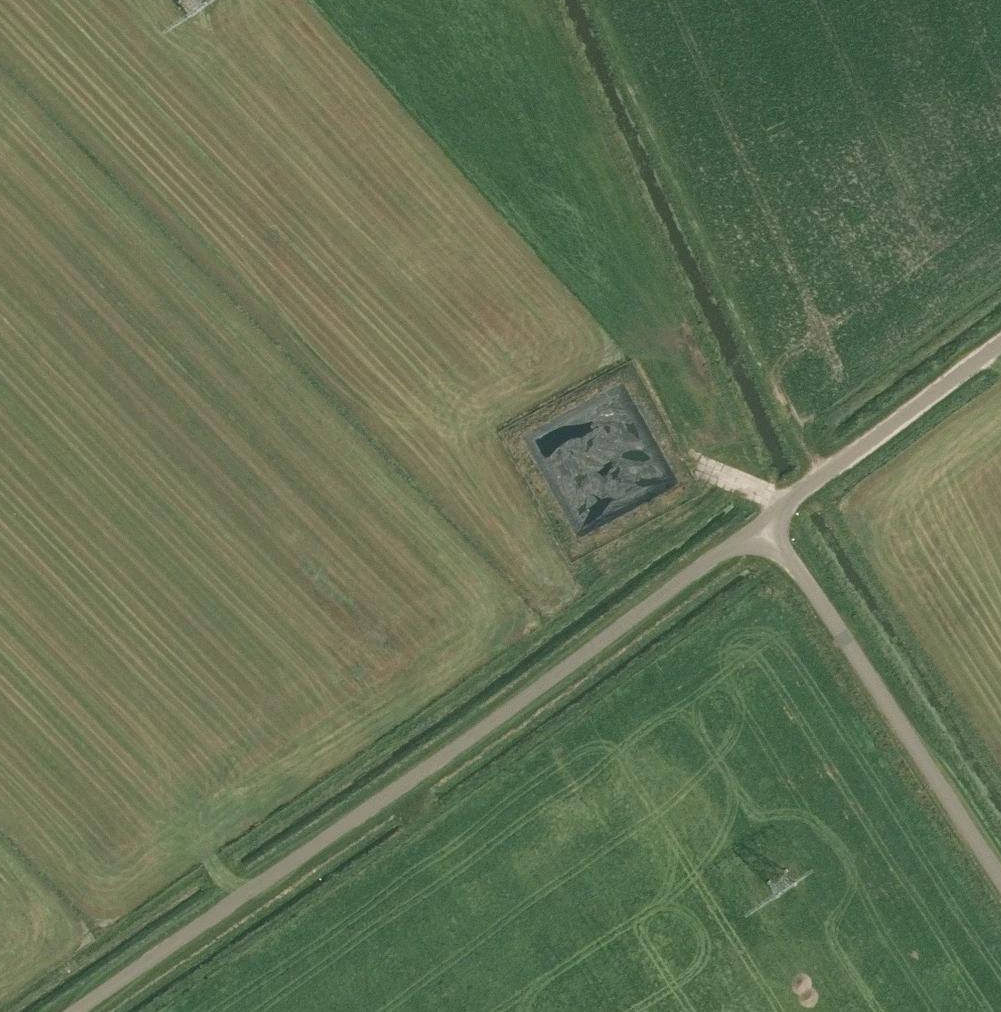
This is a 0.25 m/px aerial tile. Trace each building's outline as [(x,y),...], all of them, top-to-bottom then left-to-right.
[(624,388),(597,405),(607,422),(634,406),(624,388)]
